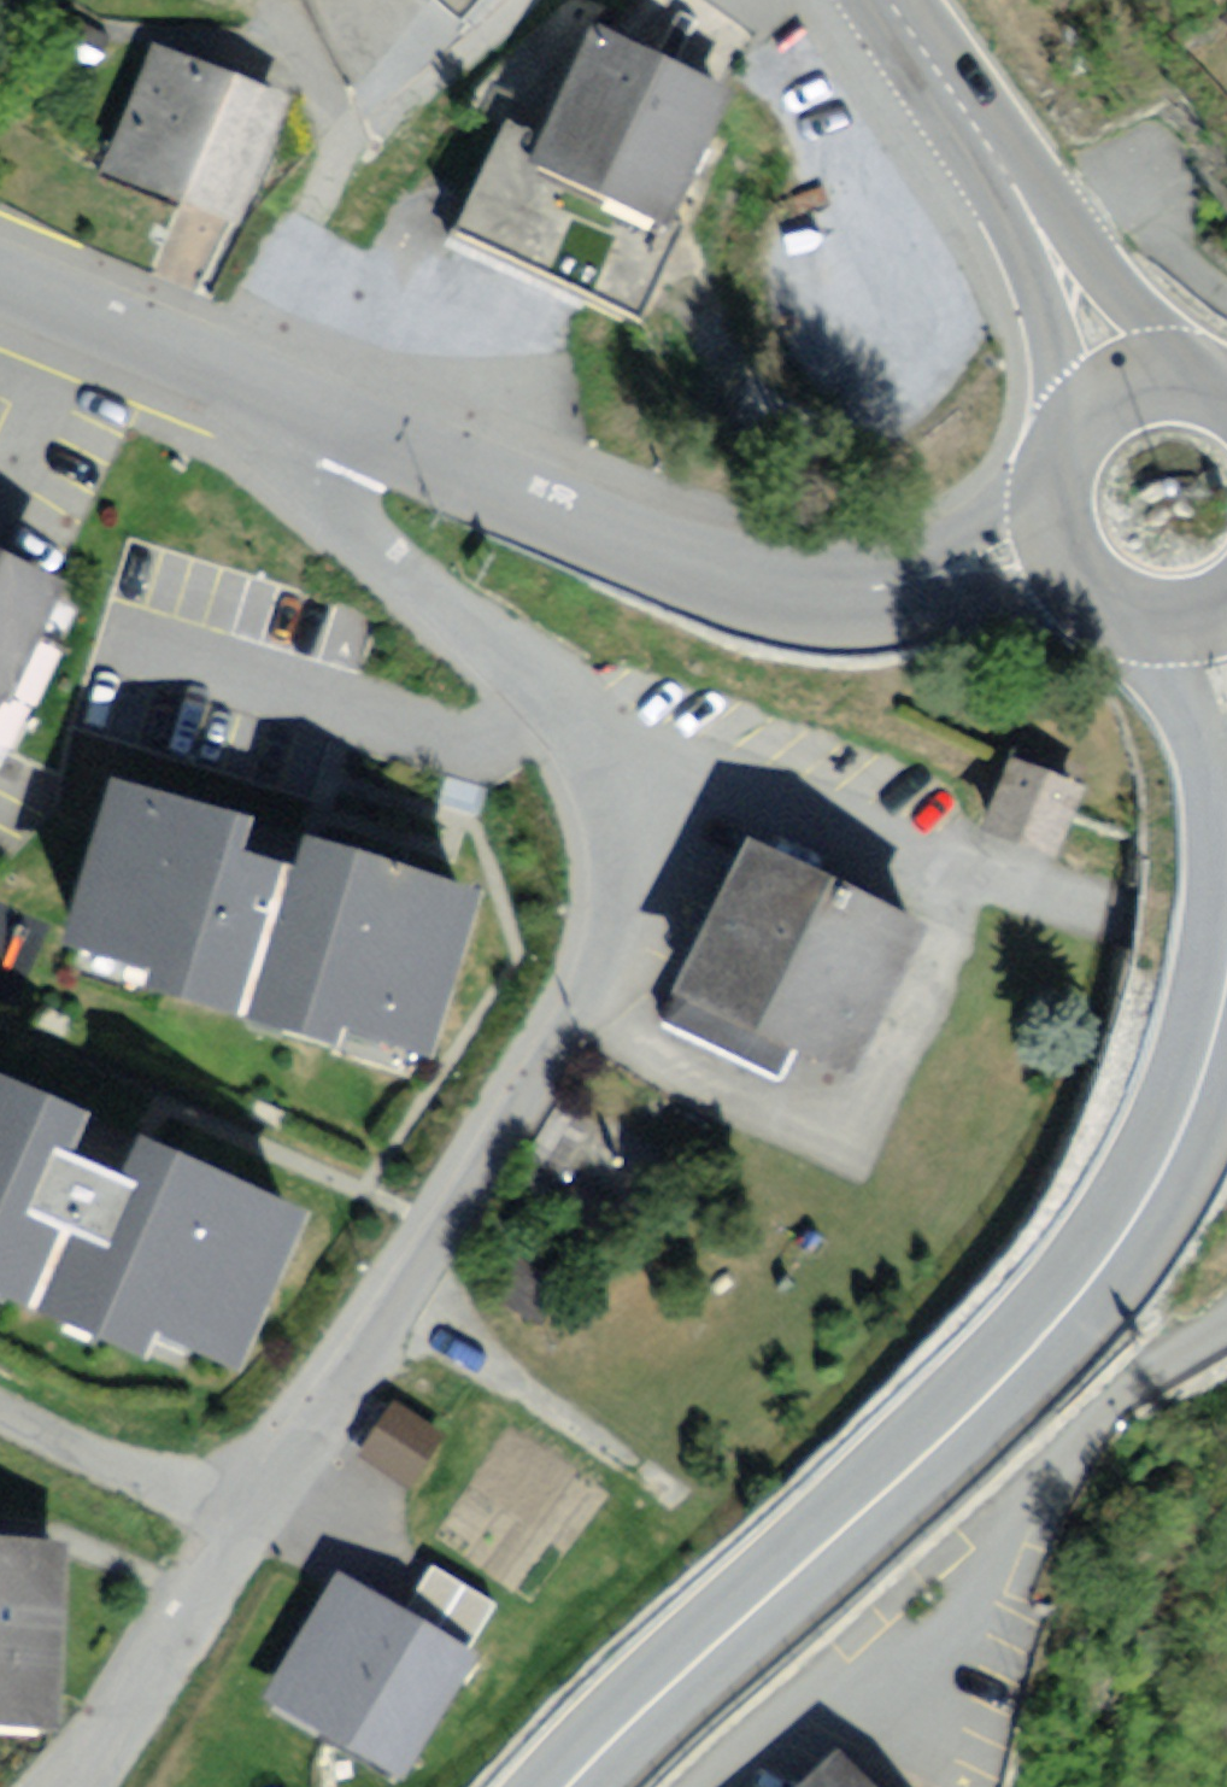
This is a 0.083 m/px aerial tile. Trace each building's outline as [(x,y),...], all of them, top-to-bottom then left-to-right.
[(732,95),(599,32),(544,148),(513,133),(465,232),(642,316),(689,218),(676,212),(732,95)] [(298,97),(153,41),(98,181),(243,238),(298,97)] [(0,569),(0,719),(60,598),(0,569)] [(252,816),(111,774),(62,935),(149,961),(145,975),(339,1034),(343,1020),(435,1047),(483,886),(303,832),(295,858),(244,842),(252,816)] [(1074,797),(1018,776),(995,836),(1050,857),(1074,797)] [(918,939),(742,850),(664,1005),(840,1094),(918,939)] [(0,1073),(0,1280),(145,1345),(152,1328),(240,1367),(311,1208),(139,1131),(124,1164),(76,1143),(89,1113),(0,1073)] [(0,1547),(0,1742),(55,1745),(64,1550),(0,1547)] [(488,1639),(338,1553),(256,1696),(406,1782),(488,1639)] [(819,1779),(810,1786),(826,1786),(819,1779)]
